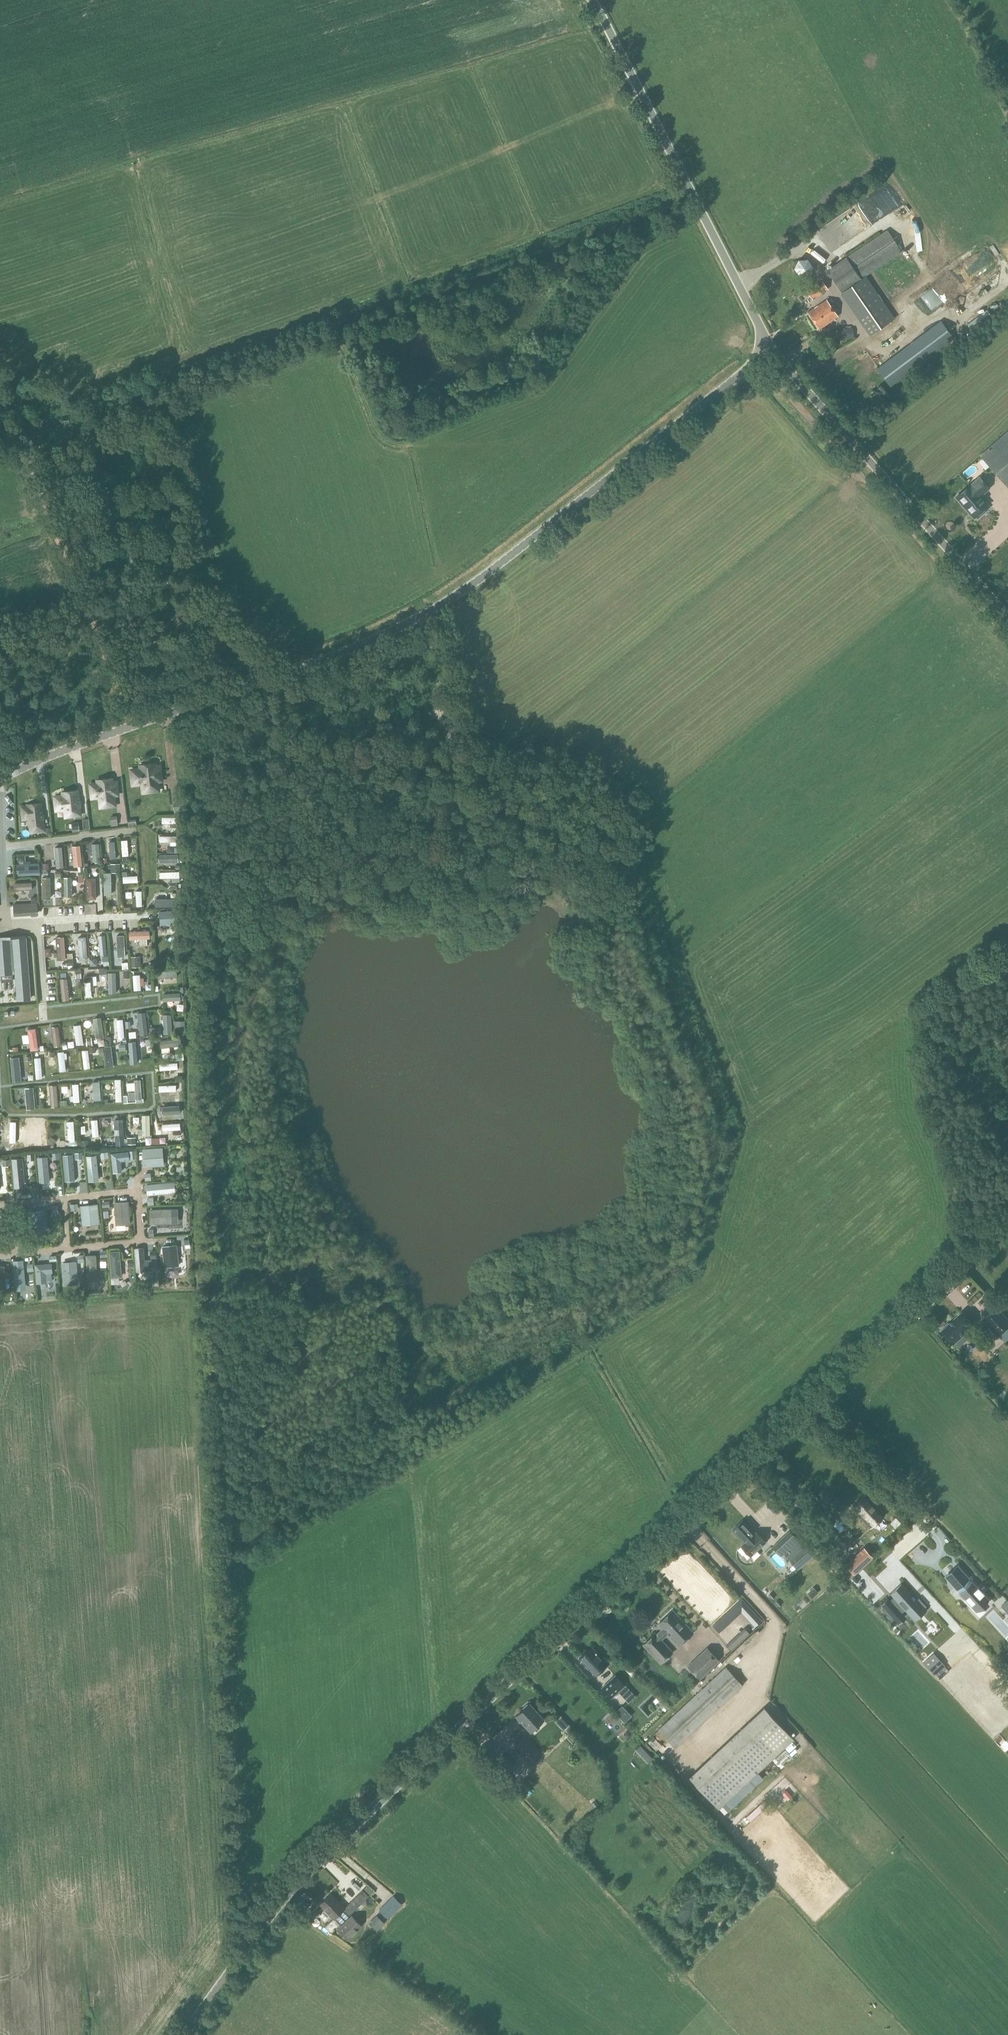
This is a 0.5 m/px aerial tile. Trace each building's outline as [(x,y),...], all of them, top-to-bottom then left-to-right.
[(844,214),(859,233),(897,201),(882,183),(844,214)] [(899,228),(911,226),(907,209),(895,211),(899,228)] [(887,230),(827,270),(871,334),(894,318),(865,275),(902,251),(887,230)] [(799,276),(809,275),(813,267),(808,259),(798,259),(794,268),(799,276)] [(978,285),(984,292),(997,282),(991,275),(978,285)] [(807,291),(809,294),(807,295),(809,298),(811,297),(813,300),(829,289),(822,281),(807,291)] [(974,287),(965,293),(969,300),(978,294),(974,287)] [(808,312),(819,329),(838,317),(827,300),(808,312)] [(987,309),(967,325),(972,333),(993,317),(987,309)] [(891,385),(952,339),(940,322),(879,368),(891,385)] [(806,344),(816,338),(810,330),(800,336),(806,344)] [(980,455),(1007,487),(1007,431),(980,455)] [(956,497),(974,517),(988,505),(978,493),(987,486),(979,477),(956,497)] [(141,777),(143,788),(158,786),(155,763),(140,765),(141,775),(141,777)] [(99,791),(100,802),(114,800),(112,778),(97,780),(98,789),(98,792),(99,791)] [(80,815),(77,790),(63,792),(66,817),(67,817),(66,812),(79,811),(80,815)] [(41,803),(28,804),(31,828),(44,826),(41,803)] [(171,827),(180,827),(180,817),(162,817),(162,823),(171,823),(171,827)] [(177,845),(177,836),(160,836),(160,842),(170,842),(170,845),(177,845)] [(99,844),(92,844),(93,862),(100,861),(99,844)] [(80,846),(72,846),(74,866),(82,865),(80,846)] [(62,847),(55,848),(56,868),(64,867),(62,847)] [(17,876),(40,874),(39,863),(16,864),(17,876)] [(53,876),(44,876),(44,896),(50,895),(50,883),(53,883),(53,876)] [(88,899),(96,899),(95,878),(87,879),(88,899)] [(22,891),(22,896),(33,896),(32,881),(26,881),(26,891),(22,891)] [(133,906),(142,906),(142,891),(136,891),(136,898),(133,899),(133,906)] [(178,899),(155,899),(155,907),(178,906),(178,899)] [(37,902),(13,904),(13,916),(38,915),(37,902)] [(76,904),(60,904),(60,913),(76,912),(76,904)] [(58,914),(57,905),(44,906),(45,915),(58,914)] [(179,910),(160,912),(160,924),(180,922),(179,910)] [(150,931),(129,932),(130,939),(150,938),(150,931)] [(96,952),(108,951),(107,934),(94,936),(96,952)] [(80,946),(77,946),(77,953),(87,952),(86,936),(80,937),(80,946)] [(25,938),(0,940),(0,974),(16,973),(18,999),(30,998),(25,938)] [(113,957),(125,956),(124,938),(118,939),(118,950),(112,951),(113,957)] [(59,948),(54,948),(55,956),(59,955),(59,954),(65,953),(64,939),(58,939),(59,948)] [(130,964),(140,964),(139,954),(129,954),(130,964)] [(161,981),(167,980),(167,972),(155,972),(155,987),(161,987),(161,981)] [(110,973),(108,973),(109,993),(116,993),(115,973),(110,973)] [(180,994),(163,995),(164,1001),(175,1000),(175,1002),(180,1002),(180,1000),(180,994)] [(139,1032),(148,1031),(146,1016),(141,1017),(141,1022),(138,1023),(139,1032)] [(176,1033),(185,1033),(185,1021),(175,1021),(176,1033)] [(102,1024),(96,1025),(99,1043),(105,1042),(102,1024)] [(76,1033),(71,1033),(73,1041),(77,1041),(77,1044),(83,1043),(80,1028),(75,1029),(76,1033)] [(35,1030),(29,1031),(31,1051),(38,1051),(35,1030)] [(181,1038),(160,1041),(161,1048),(162,1048),(162,1053),(170,1052),(169,1047),(182,1045),(181,1038)] [(111,1046),(105,1046),(107,1067),(114,1066),(111,1046)] [(181,1050),(173,1051),(174,1058),(182,1057),(181,1050)] [(100,1082),(92,1083),(94,1101),(101,1100),(100,1082)] [(169,1095),(176,1095),(176,1085),(159,1086),(159,1092),(169,1091),(169,1095)] [(56,1086),(49,1086),(51,1108),(58,1107),(56,1086)] [(180,1107),(163,1107),(164,1116),(180,1115),(180,1107)] [(139,1135),(150,1135),(150,1115),(142,1115),(143,1129),(139,1129),(139,1135)] [(77,1141),(75,1141),(74,1121),(67,1122),(69,1142),(68,1142),(68,1146),(78,1145),(77,1141)] [(144,1167),(160,1166),(159,1148),(143,1149),(144,1167)] [(111,1153),(113,1172),(122,1171),(120,1161),(129,1160),(128,1151),(111,1153)] [(73,1154),(63,1155),(65,1181),(75,1180),(73,1154)] [(89,1182),(99,1181),(96,1155),(86,1156),(89,1182)] [(40,1183),(50,1182),(48,1157),(38,1158),(40,1183)] [(12,1159),(14,1184),(25,1183),(22,1158),(12,1159)] [(147,1195),(171,1193),(170,1182),(146,1184),(147,1195)] [(116,1226),(131,1224),(129,1201),(114,1202),(116,1226)] [(81,1206),(82,1221),(100,1219),(99,1204),(81,1206)] [(151,1224),(174,1223),(173,1209),(150,1210),(151,1224)] [(44,1210),(28,1212),(30,1232),(46,1231),(44,1210)] [(165,1267),(180,1266),(178,1245),(163,1246),(165,1267)] [(136,1272),(146,1272),(145,1248),(135,1249),(136,1272)] [(120,1251),(110,1252),(112,1278),(123,1277),(120,1251)] [(88,1282),(97,1281),(97,1255),(87,1255),(88,1282)] [(13,1261),(15,1280),(25,1279),(23,1260),(13,1261)] [(62,1263),(63,1279),(78,1278),(77,1261),(62,1263)] [(51,1273),(53,1273),(52,1263),(35,1264),(37,1283),(47,1283),(46,1280),(52,1279),(51,1273)] [(997,1308),(984,1320),(998,1336),(1007,1327),(1007,1321),(997,1308)] [(954,1342),(973,1325),(962,1313),(951,1323),(950,1321),(940,1330),(945,1336),(947,1334),(954,1342)] [(885,1513),(867,1493),(851,1507),(870,1528),(885,1513)] [(742,1520),(732,1530),(744,1542),(741,1545),(751,1556),(766,1541),(756,1531),(755,1532),(742,1520)] [(772,1547),(780,1556),(798,1539),(790,1530),(772,1547)] [(797,1569),(813,1556),(806,1548),(790,1561),(797,1569)] [(855,1574),(873,1558),(864,1548),(846,1564),(855,1574)] [(907,1556),(902,1560),(910,1568),(915,1564),(907,1556)] [(962,1566),(949,1578),(961,1592),(962,1591),(964,1593),(963,1594),(981,1614),(995,1602),(977,1581),(976,1582),(974,1580),(974,1579),(962,1566)] [(890,1595),(882,1602),(886,1606),(884,1608),(888,1612),(889,1610),(892,1613),(890,1614),(894,1618),(895,1616),(901,1622),(908,1615),(908,1614),(910,1612),(916,1619),(928,1608),(927,1606),(930,1603),(921,1594),(918,1597),(913,1591),(916,1588),(908,1580),(905,1582),(903,1580),(891,1592),(894,1595),(892,1597),(890,1595)] [(776,1583),(769,1588),(783,1605),(789,1600),(776,1583)] [(716,1590),(722,1597),(728,1591),(722,1584),(716,1590)] [(809,1600),(815,1593),(811,1590),(805,1597),(809,1600)] [(743,1599),(714,1628),(718,1633),(743,1609),(751,1617),(749,1619),(756,1625),(757,1624),(759,1626),(764,1621),(743,1599)] [(660,1663),(673,1651),(662,1640),(667,1634),(678,1646),(693,1632),(673,1610),(658,1624),(662,1629),(657,1634),(655,1633),(643,1645),(660,1663)] [(602,1658),(592,1647),(581,1657),(592,1669),(593,1667),(598,1673),(609,1662),(604,1656),(602,1658)] [(688,1667),(700,1680),(720,1661),(708,1648),(688,1667)] [(635,1668),(647,1656),(640,1649),(628,1661),(635,1668)] [(934,1674),(945,1665),(939,1658),(928,1667),(934,1674)] [(675,1748),(743,1685),(726,1666),(658,1730),(675,1748)] [(616,1675),(602,1689),(612,1699),(626,1685),(616,1675)] [(648,1704),(657,1713),(664,1706),(655,1698),(648,1704)] [(530,1703),(516,1715),(531,1731),(544,1719),(530,1703)] [(717,1808),(792,1740),(764,1708),(689,1776),(717,1808)] [(540,1756),(523,1738),(515,1746),(533,1764),(540,1756)] [(644,1744),(654,1751),(658,1745),(648,1738),(644,1744)] [(636,1750),(648,1762),(652,1758),(641,1746),(636,1750)] [(523,1797),(528,1794),(522,1784),(517,1787),(523,1797)] [(782,1790),(778,1794),(784,1801),(788,1798),(782,1790)] [(760,1800),(742,1817),(747,1822),(765,1806),(760,1800)] [(852,1830),(854,1821),(848,1819),(846,1828),(852,1830)] [(344,1908),(330,1894),(320,1904),(334,1918),(335,1918),(340,1924),(351,1914),(345,1908),(344,1908)] [(388,1919),(403,1905),(394,1896),(379,1910),(388,1919)] [(338,1929),(347,1939),(361,1925),(352,1915),(351,1914),(340,1924),(342,1925),(338,1929)]
